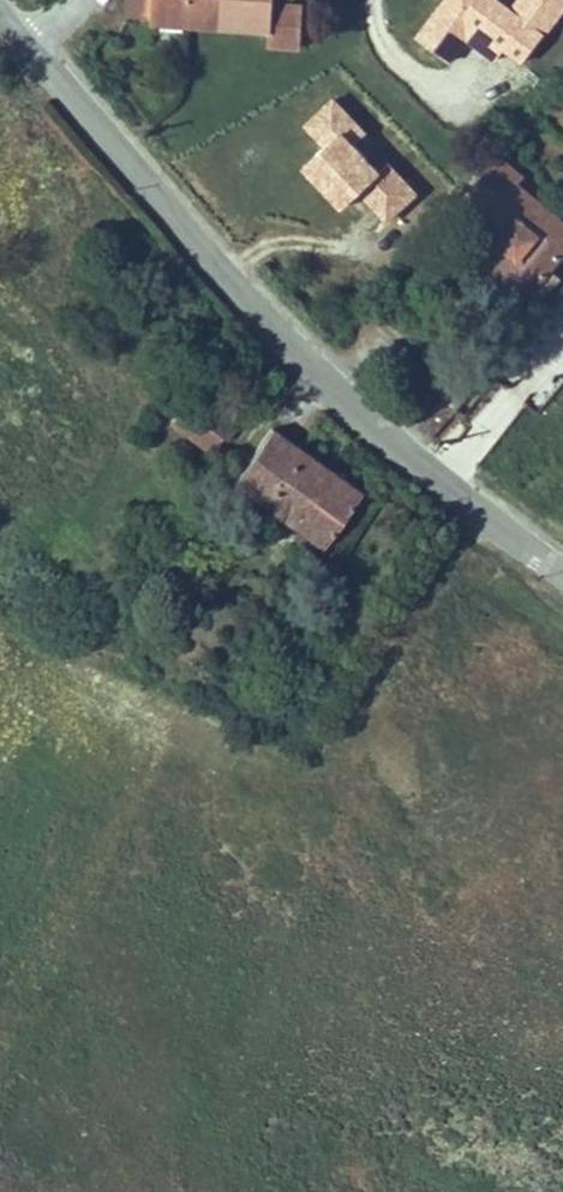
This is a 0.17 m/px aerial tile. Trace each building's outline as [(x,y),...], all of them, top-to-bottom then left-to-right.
[(257,12),(256,29),(287,31),(289,0),(145,0),(144,4),(257,12)] [(415,40),(451,65),(470,39),(522,75),(562,17),(562,0),(520,0),(513,10),(499,0),(444,0),(415,40)] [(304,171),(344,216),(363,200),(387,227),(422,196),(391,162),(381,171),(358,144),(369,134),(335,97),(302,127),(325,152),(304,171)] [(499,233),(488,247),(466,275),(494,297),(550,220),(490,176),(498,166),(469,144),(438,185),(480,219),(499,233)] [(470,234),(488,247),(499,233),(480,219),(470,234)] [(230,445),(245,420),(210,395),(183,432),(208,453),(220,442),(230,445)] [(357,491),(267,428),(231,483),(319,544),(357,491)]
